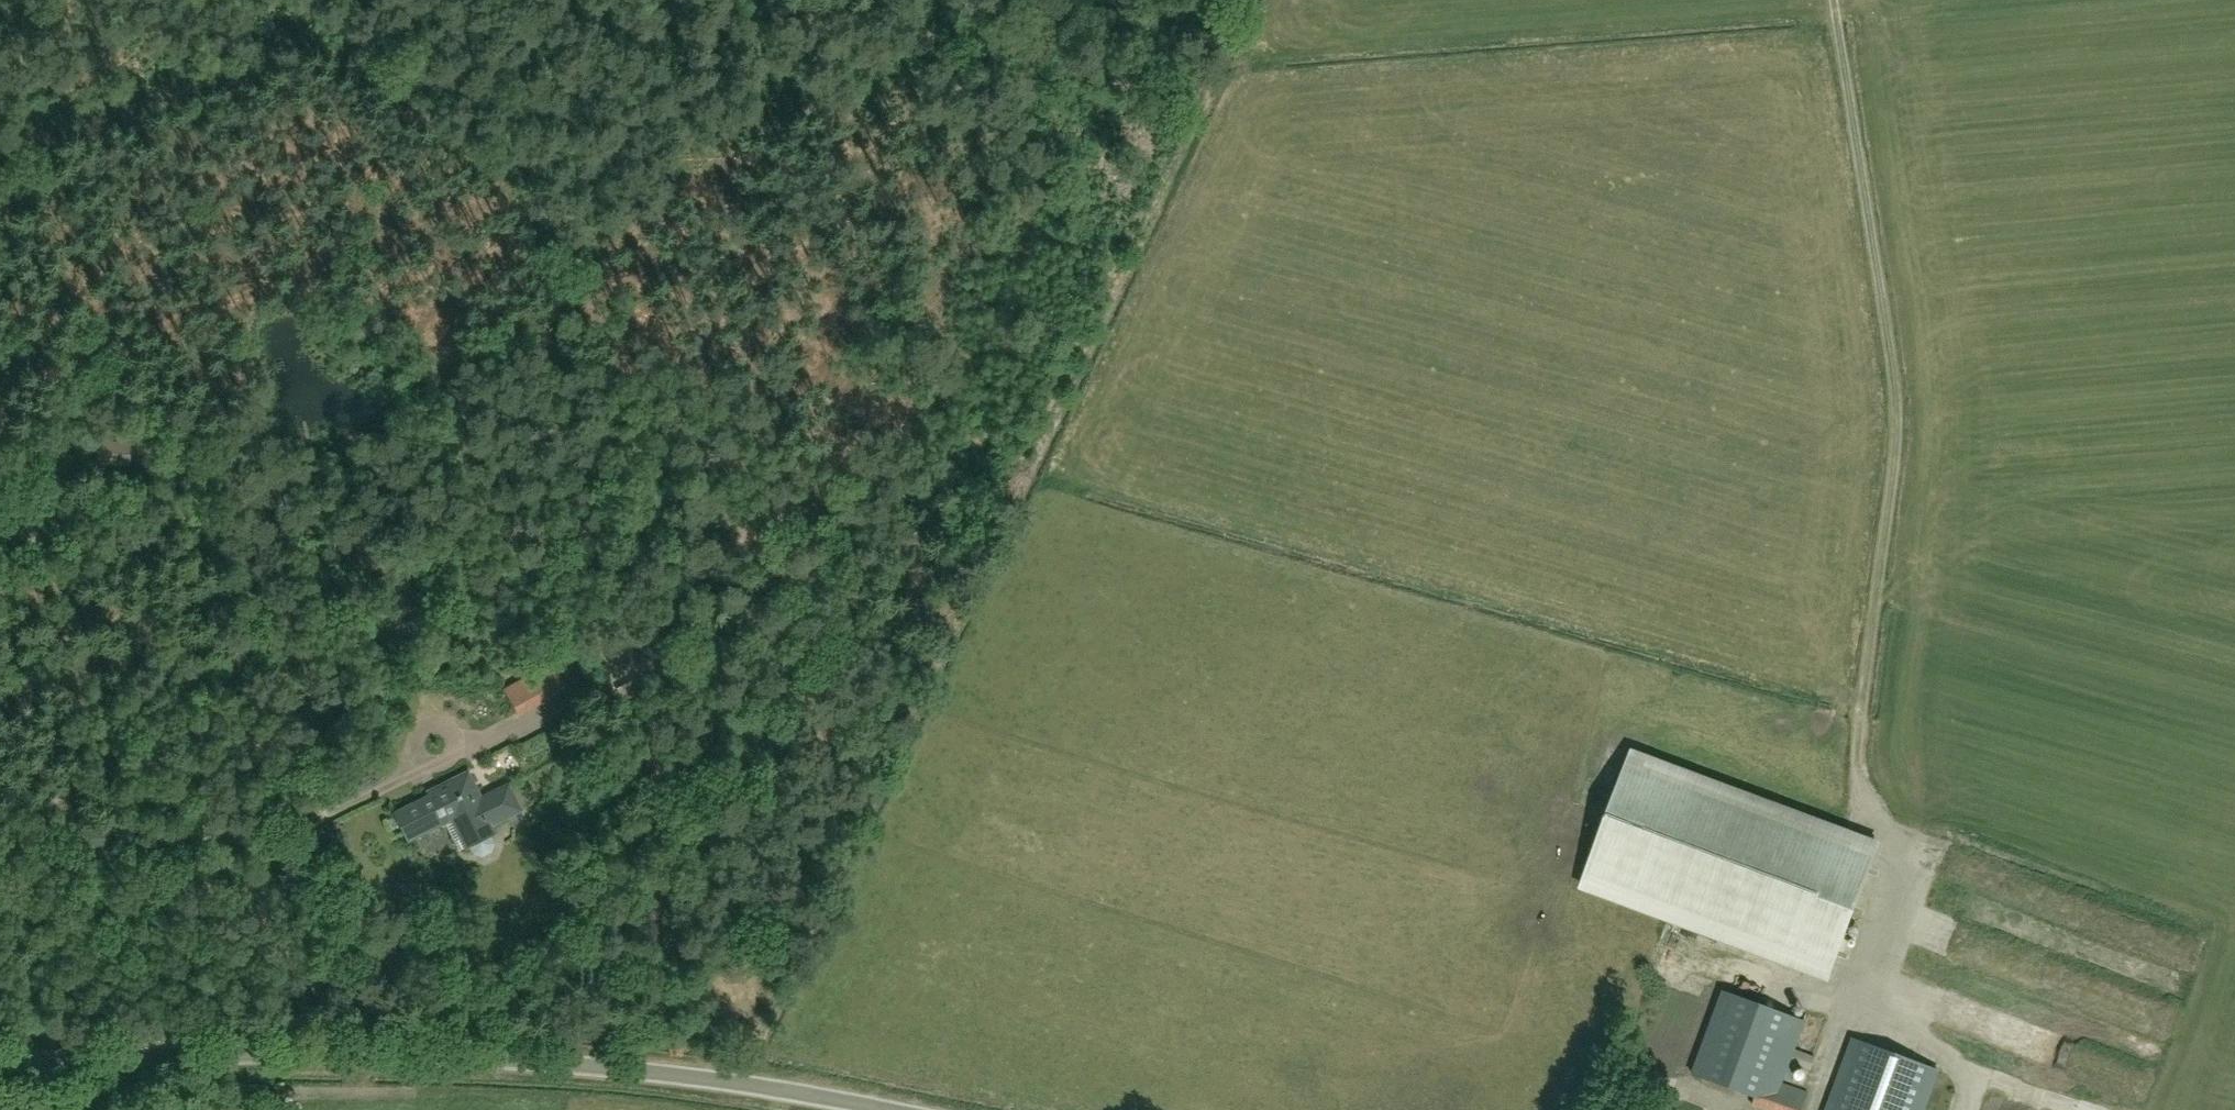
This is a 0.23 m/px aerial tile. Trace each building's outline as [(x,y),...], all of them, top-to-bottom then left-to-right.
[(551,663),(534,673),(549,700),(567,690),(563,684),(582,673),(572,656),(553,667),(551,663)] [(637,673),(616,689),(630,708),(652,692),(637,673)] [(1629,754),(1579,888),(1670,921),(1826,979),(1875,845),(1629,754)] [(407,844),(452,821),(470,857),(478,860),(489,855),(492,847),(488,839),(492,837),(488,828),(521,811),(509,785),(481,799),(468,773),(439,787),(442,794),(432,799),(431,796),(393,815),(396,821),(388,825),(393,835),(401,831),(407,844)] [(1661,1068),(1691,1079),(1692,1074),(1755,1098),(1752,1105),(1765,1109),(1803,1109),(1809,1093),(1782,1083),(1790,1062),(1811,1070),(1815,1057),(1794,1050),(1805,1022),(1724,992),(1700,1055),(1670,1044),(1661,1068)] [(1939,1072),(1854,1040),(1828,1109),(1925,1109),(1939,1072)]
